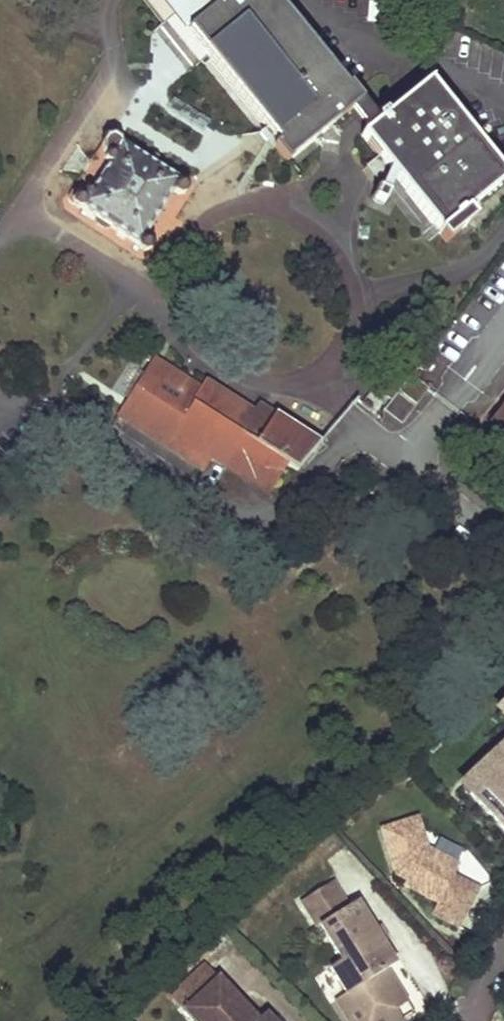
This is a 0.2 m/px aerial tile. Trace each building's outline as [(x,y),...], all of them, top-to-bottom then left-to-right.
[(277,142),(272,145),(286,162),(360,101),(347,85),(343,88),(272,0),(264,0),(263,0),(163,0),(277,142)] [(439,230),(437,232),(445,242),(473,219),(465,210),(503,179),(503,175),(427,81),(385,115),(382,112),(376,118),(378,121),(361,134),(439,230)] [(79,175),(66,195),(67,199),(68,202),(76,208),(78,206),(95,217),(93,218),(94,223),(104,228),(108,227),(109,226),(138,245),(137,247),(142,250),(149,249),(152,244),(150,239),(144,235),(172,191),(178,194),(184,193),(187,189),(186,182),(180,179),(178,181),(120,143),(119,139),(111,134),(104,136),(89,159),(84,166),(79,175)] [(145,371),(192,401),(199,390),(152,360),(145,371)] [(228,462),(246,435),(192,401),(145,371),(117,415),(205,467),(214,453),(228,462)] [(410,375),(397,391),(413,403),(426,386),(410,375)] [(192,401),(246,435),(286,462),(297,469),(320,442),(258,403),(253,410),(205,380),(199,390),(192,401)] [(396,393),(384,409),(400,421),(412,405),(396,393)] [(463,416),(458,423),(466,428),(473,418),(466,413),(463,416)] [(286,462),(246,435),(228,462),(268,489),(286,462)] [(479,779),(485,786),(474,796),(503,828),(503,756),(479,779)] [(466,791),(473,798),(474,796),(485,786),(479,779),(466,791)] [(419,818),(383,830),(398,875),(407,880),(415,883),(412,888),(439,903),(433,913),(460,927),(480,889),(455,876),(457,870),(426,853),(429,848),(419,818)] [(461,864),(429,848),(426,853),(457,870),(461,864)] [(415,883),(407,880),(405,885),(412,888),(415,883)] [(302,901),(319,928),(322,926),(343,960),(331,968),(348,993),(337,1000),(350,1020),(404,1020),(405,1020),(398,1009),(409,1002),(388,969),(397,964),(383,942),(375,948),(370,940),(374,937),(372,933),(376,931),(359,903),(351,909),(333,882),(302,901)] [(376,931),(372,933),(374,937),(370,940),(375,948),(383,942),(388,939),(381,927),(376,931)] [(219,978),(185,1010),(196,1020),(259,1020),(219,978)] [(398,1009),(405,1020),(416,1013),(409,1002),(398,1009)]
